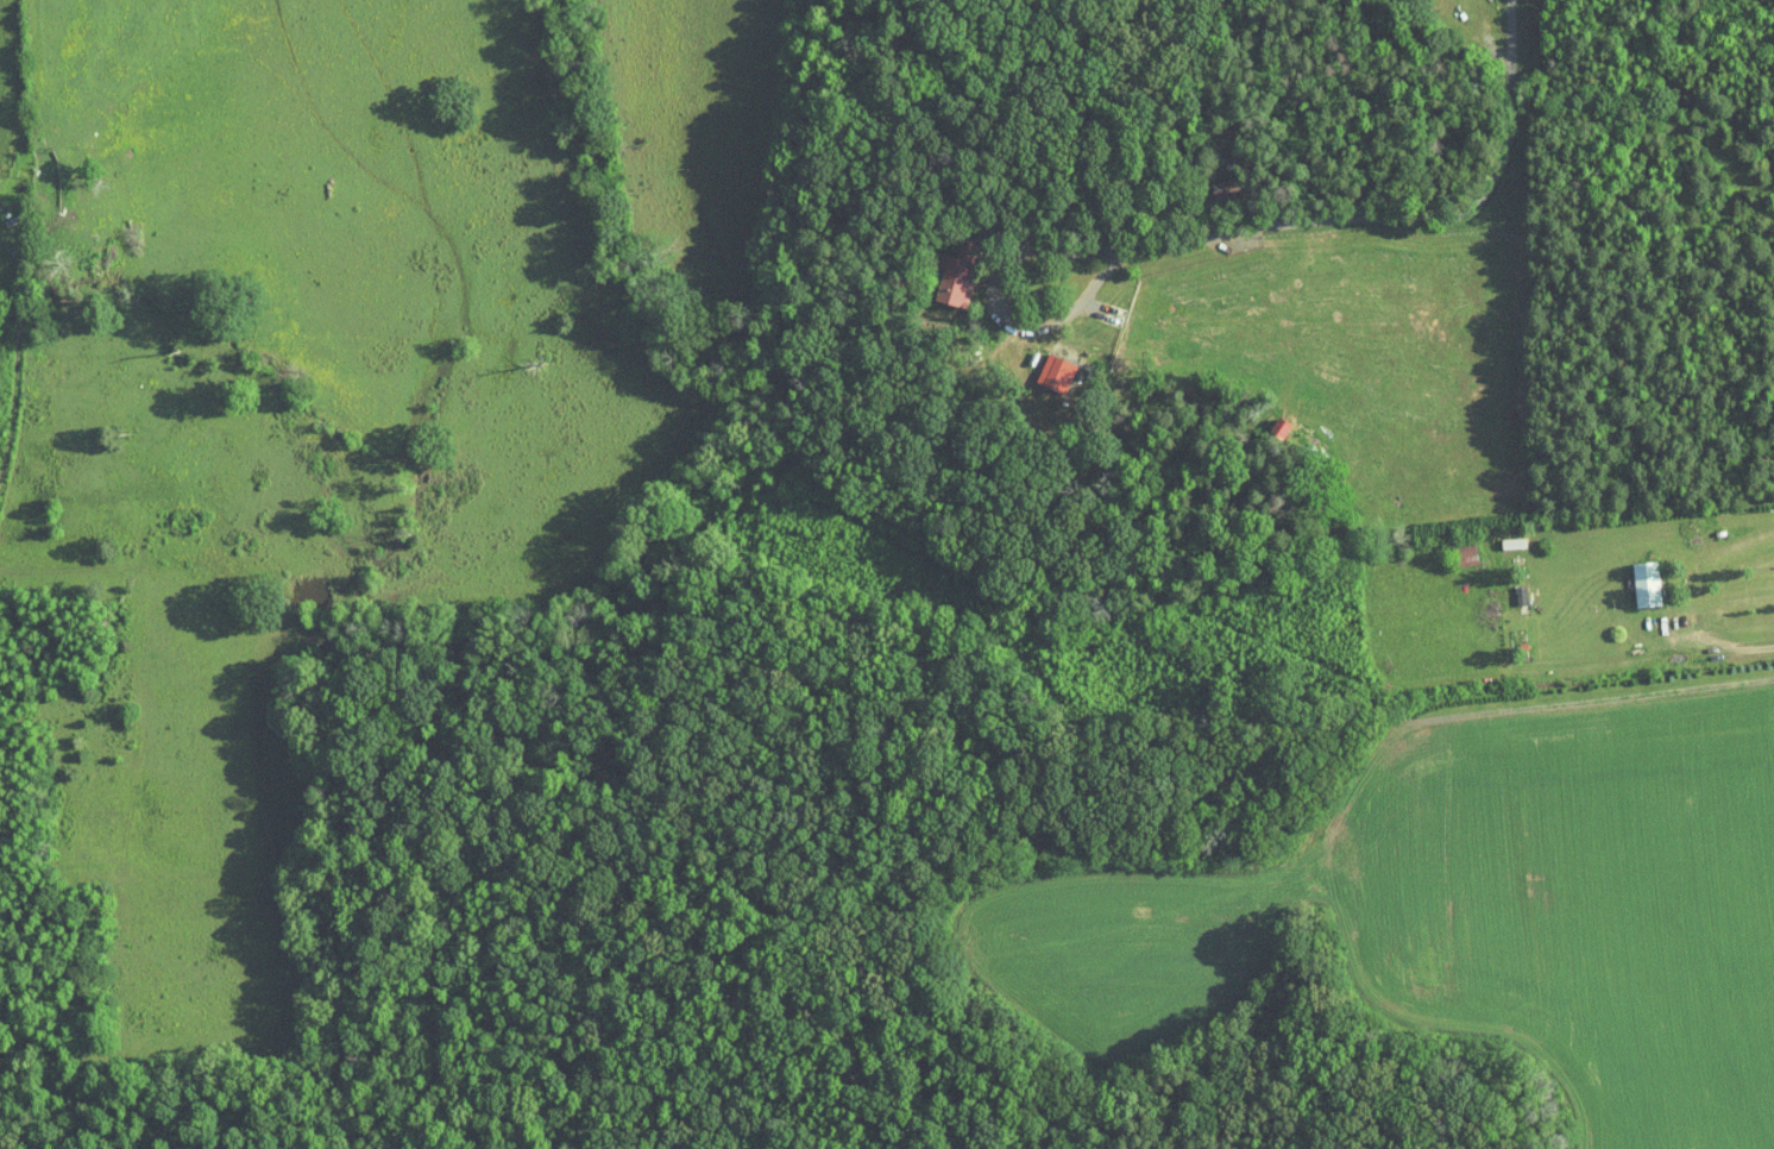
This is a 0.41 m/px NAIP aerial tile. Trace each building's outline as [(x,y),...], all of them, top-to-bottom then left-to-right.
[(960,270),(952,268),(956,254),(953,254),(958,233),(942,230),(938,247),(927,245),(924,258),(929,260),(922,291),(953,298),(960,270)] [(1268,430),(1277,414),(1264,407),(1255,423),(1268,430)] [(1645,553),(1620,554),(1621,599),(1646,598),(1645,553)]
